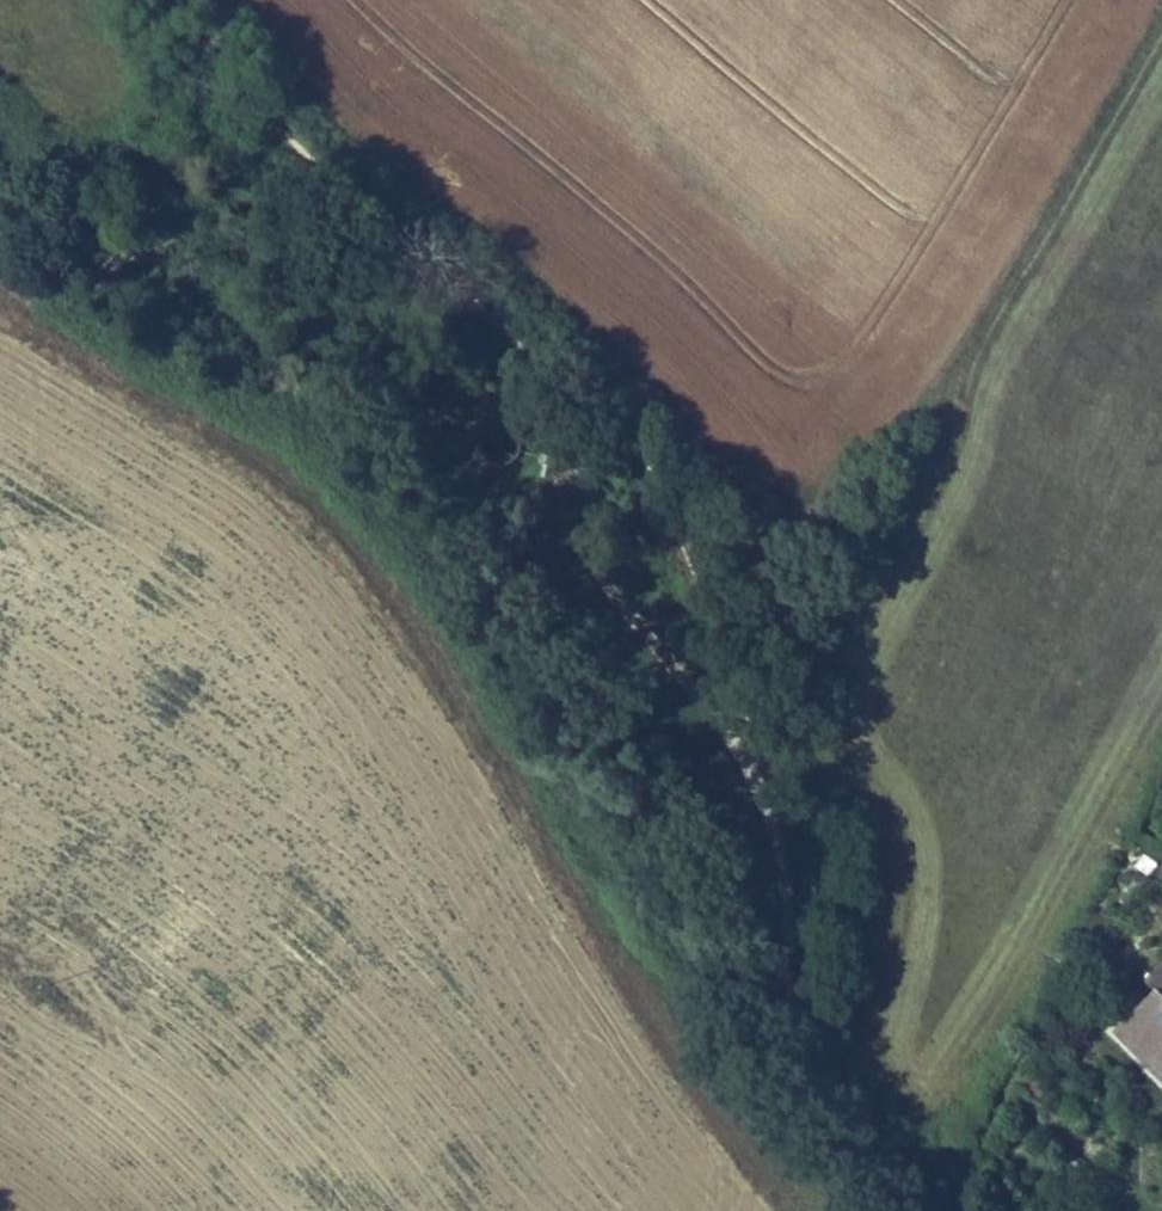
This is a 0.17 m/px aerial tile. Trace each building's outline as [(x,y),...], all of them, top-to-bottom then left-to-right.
[(501,462),(520,439),(498,422),(479,445),(501,462)] [(1145,979),(1154,988),(1109,1034),(1161,1086),(1161,962),(1145,979)]
